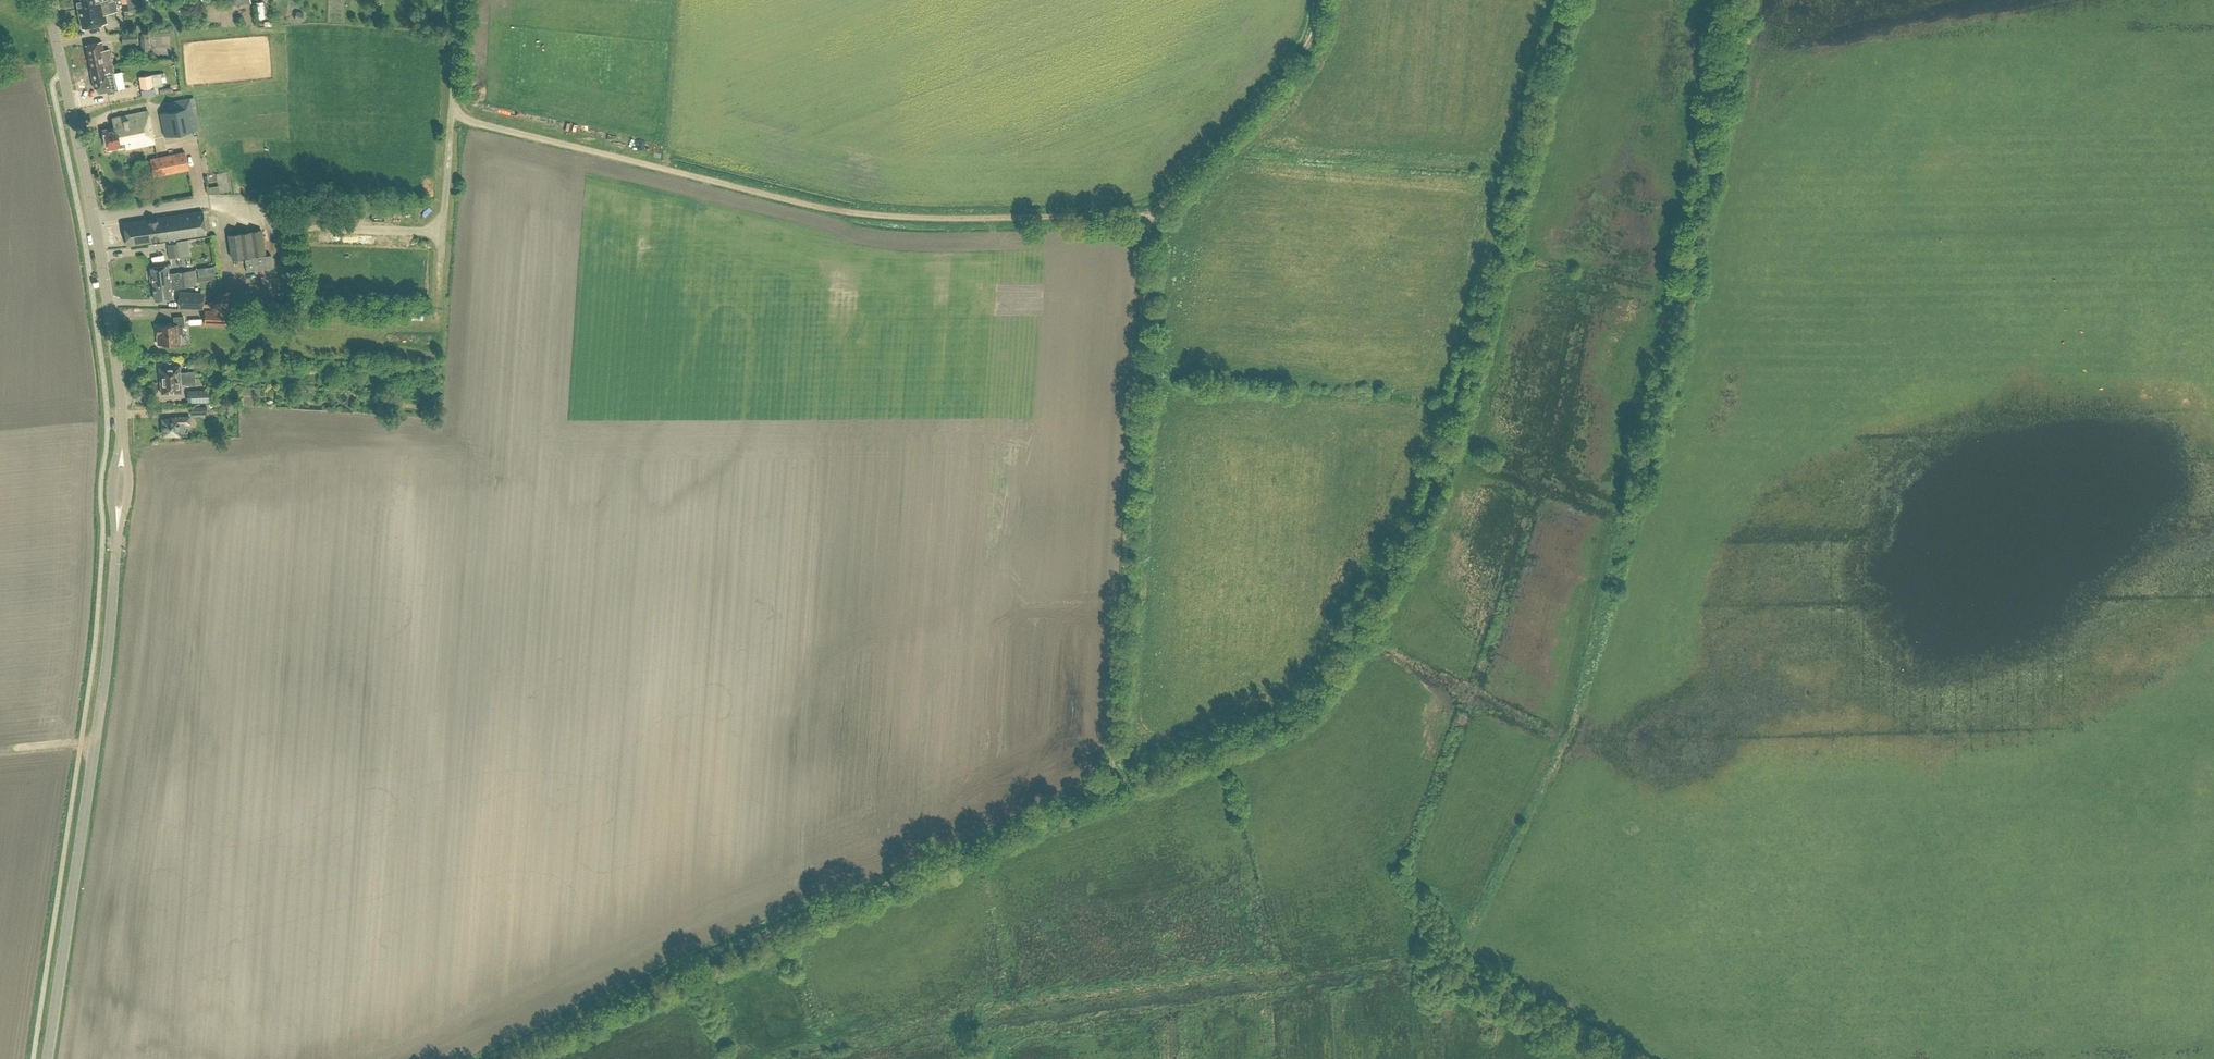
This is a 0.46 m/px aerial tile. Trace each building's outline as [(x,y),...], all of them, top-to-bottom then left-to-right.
[(139,1),(132,2),(129,3),(122,4),(121,0),(113,0),(85,6),(78,8),(82,28),(105,23),(103,14),(117,11),(117,8),(122,7),(124,17),(136,14),(135,13),(142,11),(139,1)] [(138,42),(137,32),(122,33),(122,43),(138,42)] [(150,46),(149,34),(140,34),(141,47),(150,46)] [(102,41),(86,44),(91,68),(113,64),(109,48),(104,50),(102,41)] [(113,64),(91,68),(95,88),(97,88),(99,94),(118,90),(117,84),(113,64)] [(163,86),(161,73),(139,76),(141,89),(163,86)] [(197,129),(191,97),(166,102),(167,111),(159,112),(164,136),(197,129)] [(154,142),(148,110),(112,118),(114,127),(103,129),(107,149),(125,145),(126,148),(154,142)] [(188,169),(185,151),(150,158),(154,176),(188,169)] [(166,216),(123,222),(127,245),(206,234),(202,211),(166,216)] [(268,240),(267,228),(228,234),(231,259),(266,254),(264,241),(268,240)] [(180,242),(167,244),(169,258),(182,257),(180,242)] [(272,255),(246,258),(248,272),(274,268),(272,255)] [(150,267),(153,284),(170,282),(189,279),(197,278),(196,269),(169,273),(168,264),(150,267)] [(199,274),(219,273),(219,265),(199,267),(199,274)] [(170,282),(153,284),(155,300),(173,298),(171,288),(198,285),(197,278),(189,279),(170,282)] [(203,296),(179,295),(179,307),(202,308),(203,296)] [(234,310),(205,309),(204,324),(233,325),(234,310)] [(184,326),(184,316),(174,317),(175,324),(156,325),(157,335),(158,335),(159,344),(170,344),(170,346),(180,345),(179,333),(183,333),(182,326),(184,326)] [(205,367),(205,358),(188,358),(188,368),(205,367)] [(160,367),(161,380),(194,378),(195,379),(195,371),(180,372),(179,366),(160,367)] [(194,378),(161,380),(162,393),(181,391),(181,385),(196,384),(195,379),(194,378)] [(209,401),(209,389),(187,390),(188,402),(209,401)] [(207,414),(207,406),(191,406),(191,414),(207,414)] [(190,423),(190,416),(179,417),(179,418),(163,418),(163,435),(180,435),(180,431),(184,430),(184,424),(190,423)]
